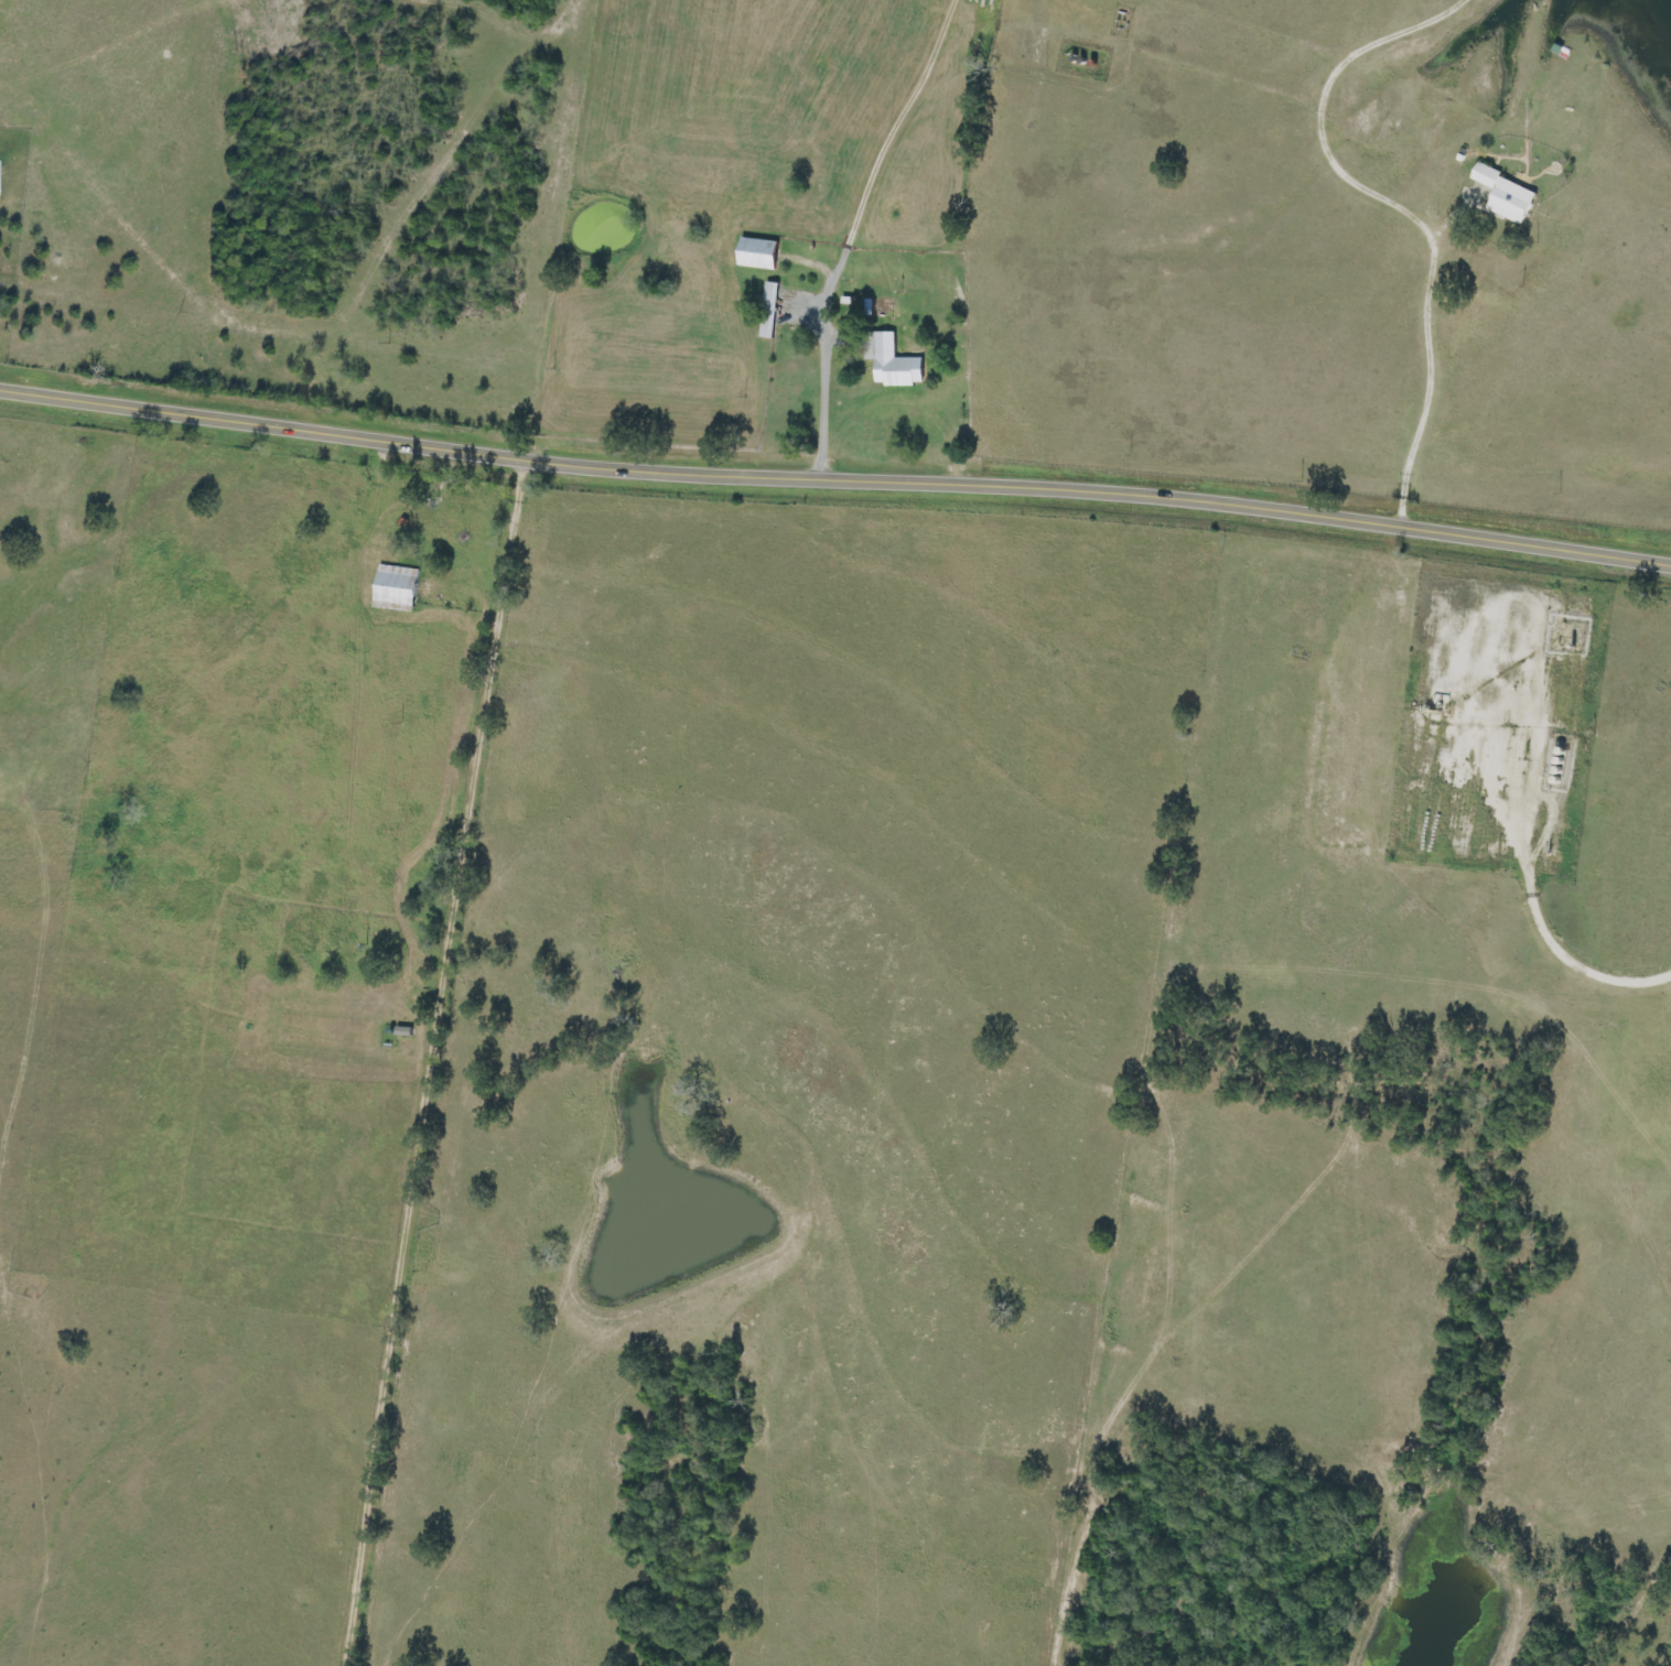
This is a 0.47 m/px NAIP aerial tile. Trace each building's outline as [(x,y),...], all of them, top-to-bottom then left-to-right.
[(1528,226),(1541,193),(1503,177),(1505,172),(1481,162),(1474,179),(1498,189),(1489,210),(1528,226)] [(780,271),(784,243),(747,237),(743,266),(780,271)] [(763,338),(776,339),(782,283),(769,281),(763,338)] [(927,358),(899,358),(899,333),(880,332),(879,385),(927,385),(927,358)] [(419,612),(421,569),(381,566),(378,609),(419,612)]
